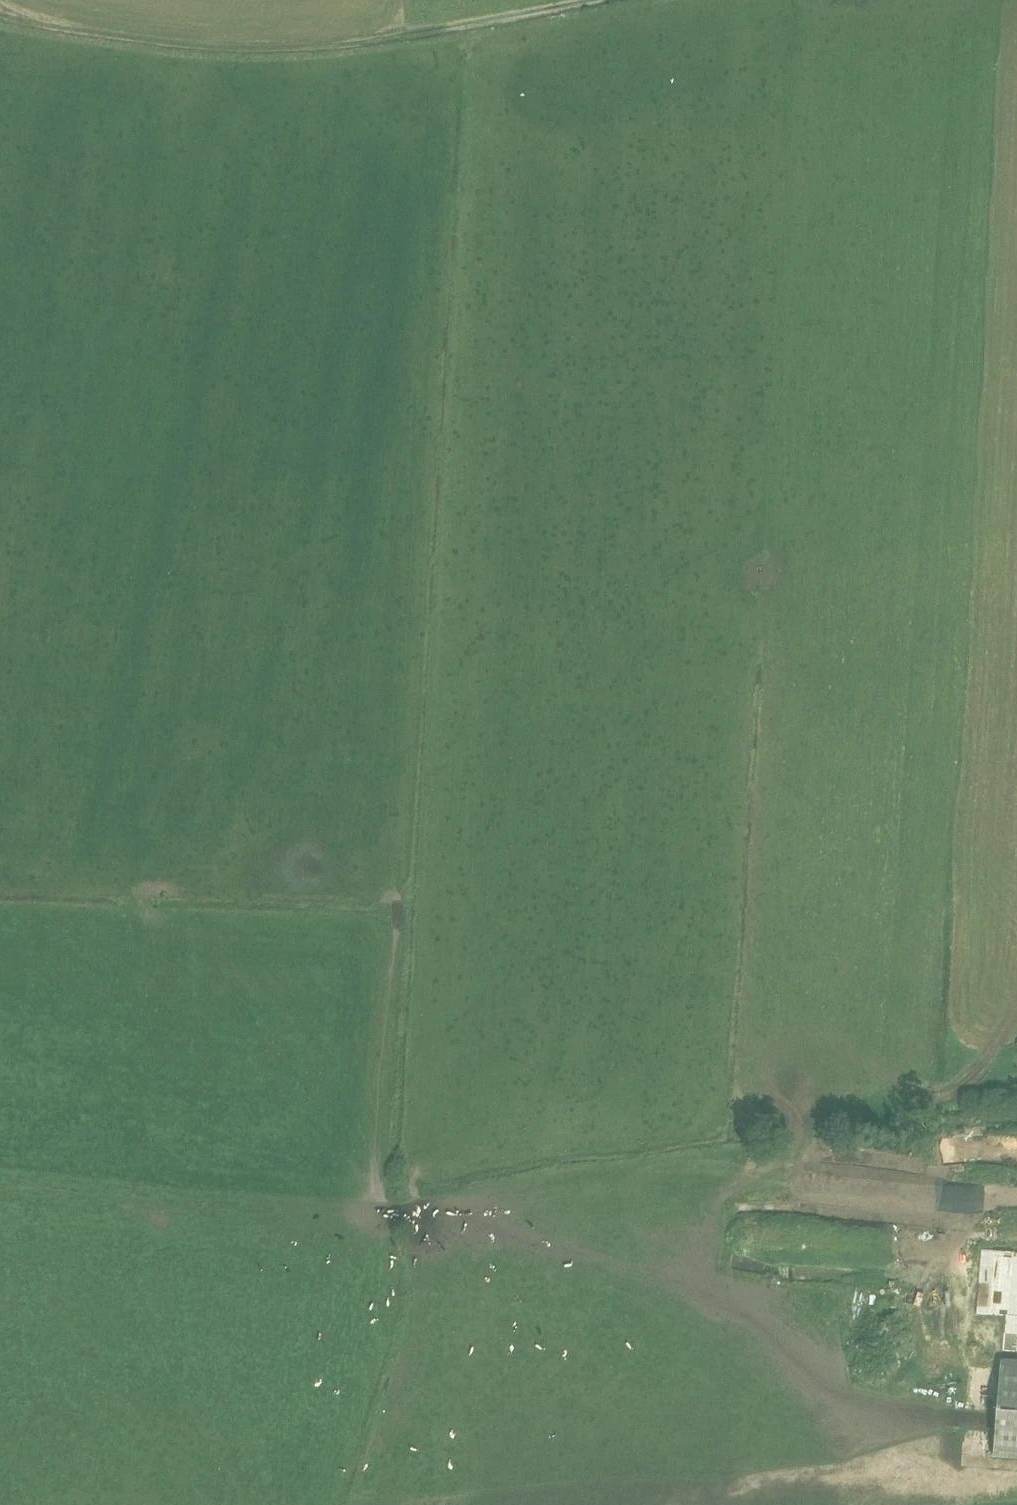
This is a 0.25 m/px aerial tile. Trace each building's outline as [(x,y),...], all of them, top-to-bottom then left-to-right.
[(1000,1287),(982,1299),(987,1307),(1005,1295),(1000,1287)] [(1006,1295),(990,1309),(997,1318),(1014,1305),(1006,1295)] [(1002,1359),(994,1457),(1016,1459),(1016,1360),(1002,1359)]
